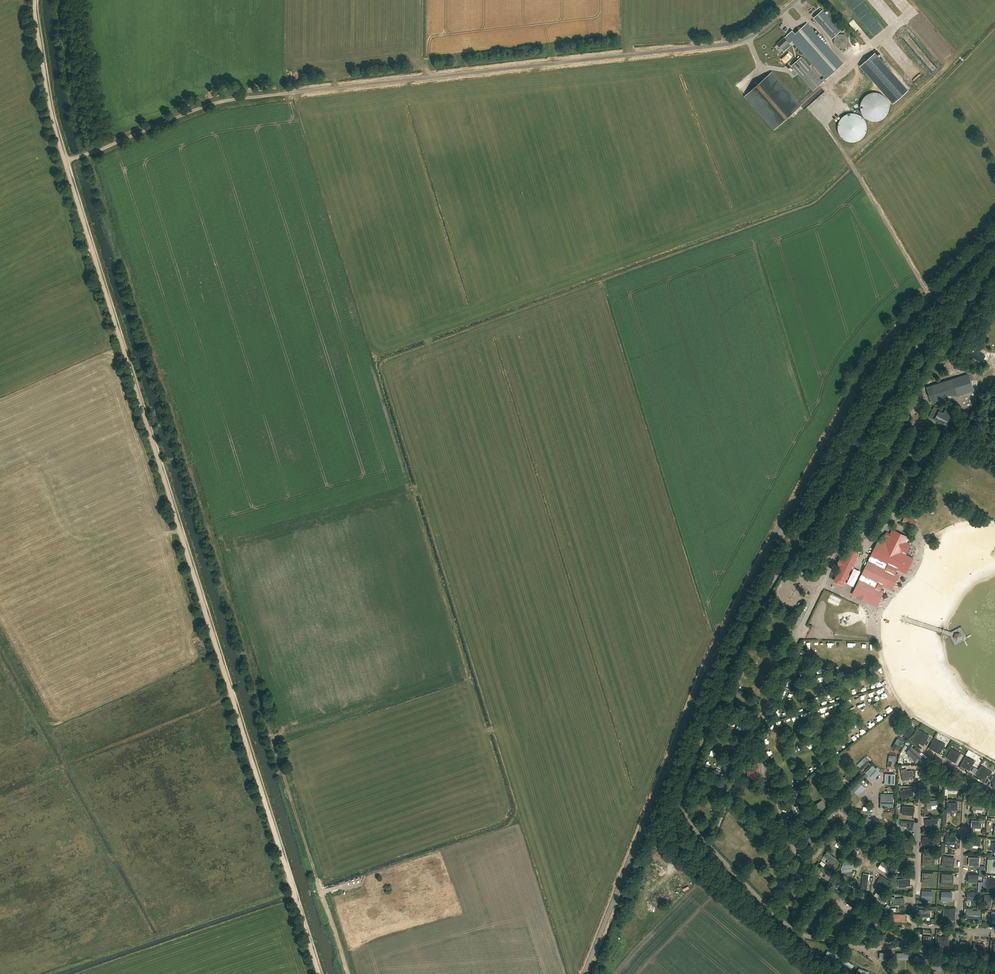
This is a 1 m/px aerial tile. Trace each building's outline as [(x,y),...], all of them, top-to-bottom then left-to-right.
[(840,31),(822,10),(814,17),(832,38),(840,31)] [(785,37),(784,37),(777,44),(782,49),(789,42),(791,40),(825,79),(843,64),(807,23),(795,33),(792,30),(787,35),(785,37)] [(930,43),(936,37),(930,31),(925,37),(930,43)] [(833,40),(833,41),(833,42),(833,43),(834,44),(834,45),(835,45),(835,46),(836,46),(836,47),(837,47),(838,48),(839,48),(840,48),(841,48),(842,48),(843,48),(844,47),(845,47),(846,46),(846,45),(847,44),(847,43),(848,42),(848,41),(848,40),(848,39),(847,38),(847,37),(846,37),(846,36),(845,35),(844,35),(843,34),(842,34),(841,34),(840,34),(839,34),(838,34),(837,35),(836,35),(835,36),(834,37),(834,38),(834,39),(833,39),(833,40)] [(908,90),(875,52),(860,65),(893,103),(908,90)] [(822,81),(801,57),(791,65),(812,90),(822,81)] [(744,96),(774,130),(802,105),(772,71),(744,96)] [(866,118),(869,120),(873,121),(877,121),(881,119),(884,117),(887,114),(889,111),(889,107),(889,103),(888,99),(885,96),(883,94),(879,92),(876,92),(872,92),(868,93),(865,95),(863,98),(861,101),(860,105),(860,109),(861,112),(863,116),(866,118)] [(847,141),(850,142),(854,142),(858,141),(861,139),(864,136),(866,132),(866,128),(866,125),(865,121),(863,118),(860,115),(856,114),(852,113),(849,113),(845,115),(842,117),(840,120),(838,123),(837,127),(838,131),(839,134),(841,137),(844,140),(847,141)] [(969,348),(966,353),(972,356),(973,355),(978,358),(977,359),(978,359),(980,354),(974,351),(974,352),(971,350),(972,349),(969,348)] [(932,386),(936,401),(968,391),(966,384),(967,384),(966,383),(965,383),(963,376),(932,386)] [(933,417),(945,423),(952,409),(947,407),(945,411),(940,409),(938,411),(937,410),(933,417)] [(910,514),(907,513),(905,516),(906,516),(904,519),(902,522),(911,527),(913,524),(914,521),(915,521),(916,518),(910,514)] [(853,593),(872,603),(879,589),(876,588),(879,583),(887,587),(894,573),(891,571),(893,566),(901,570),(908,556),(900,552),(905,542),(891,535),(890,538),(887,537),(884,545),(878,542),(853,593)] [(843,583),(858,552),(857,551),(851,549),(847,558),(844,557),(839,567),(841,568),(835,581),(841,583),(841,582),(843,583)] [(855,586),(861,571),(854,568),(848,584),(855,586)] [(917,625),(919,621),(903,616),(901,621),(910,624),(911,623),(917,625)] [(816,635),(818,635),(818,630),(816,630),(816,627),(809,627),(810,639),(816,638),(816,635)] [(884,707),(888,714),(893,712),(889,705),(884,707)] [(879,712),(874,716),(879,722),(884,719),(879,712)] [(869,730),(873,727),(868,721),(864,723),(869,730)] [(857,729),(862,736),(866,732),(862,726),(857,729)] [(905,735),(908,737),(914,729),(911,727),(905,735)] [(874,738),(879,733),(875,729),(870,733),(874,738)] [(913,741),(915,743),(916,741),(923,745),(929,735),(920,730),(913,741)] [(861,740),(865,746),(869,743),(865,737),(861,740)] [(929,747),(939,753),(945,744),(935,738),(929,747)] [(895,749),(898,750),(903,742),(900,740),(895,749)] [(857,753),(861,749),(857,744),(852,747),(857,753)] [(912,758),(911,759),(917,764),(922,759),(910,748),(906,753),(912,758)] [(946,757),(955,762),(960,753),(952,748),(946,757)] [(959,767),(961,769),(962,766),(969,770),(975,761),(966,756),(959,767)] [(870,762),(867,759),(858,769),(861,771),(870,762)] [(866,772),(871,778),(877,772),(874,770),(876,768),(873,765),(866,772)] [(975,775),(984,780),(988,773),(984,771),(986,768),(981,765),(975,775)] [(750,771),(748,775),(748,779),(759,778),(759,774),(756,771),(756,767),(750,768),(750,771)] [(901,770),(902,777),(909,776),(909,778),(913,777),(913,775),(912,770),(906,771),(905,769),(901,770)] [(887,784),(894,784),(895,774),(891,773),(891,776),(887,776),(887,784)] [(847,780),(850,783),(856,776),(854,774),(847,780)] [(851,789),(857,794),(863,788),(860,786),(862,784),(859,781),(851,789)] [(926,785),(927,790),(928,792),(932,791),(931,789),(938,787),(936,782),(926,785)] [(834,794),(837,797),(844,790),(841,787),(834,794)] [(914,796),(912,788),(900,790),(902,799),(909,798),(909,796),(914,796)] [(880,793),(880,807),(893,807),(894,794),(880,793)] [(840,800),(842,811),(850,809),(849,801),(845,802),(844,800),(840,800)] [(926,801),(927,806),(927,808),(931,808),(931,805),(938,804),(937,800),(926,801)] [(972,809),(982,810),(983,802),(972,801),(972,809)] [(813,805),(819,814),(826,810),(822,803),(818,805),(817,803),(813,805)] [(903,811),(910,812),(910,814),(914,814),(914,812),(914,807),(903,806),(903,811)] [(826,816),(829,819),(837,812),(833,809),(826,816)] [(804,820),(808,826),(815,822),(810,813),(806,816),(807,818),(804,820)] [(862,826),(866,828),(868,823),(870,824),(872,819),(867,817),(862,826)] [(925,819),(926,824),(926,827),(930,826),(930,824),(937,823),(936,818),(925,819)] [(848,826),(851,828),(850,830),(854,832),(860,821),(856,819),(855,821),(852,819),(848,826)] [(971,827),(981,828),(982,820),(971,819),(971,827)] [(816,828),(819,831),(823,826),(826,828),(828,825),(823,821),(816,828)] [(843,832),(853,838),(855,834),(845,829),(843,832)] [(856,838),(859,840),(863,833),(865,835),(866,833),(860,830),(856,838)] [(885,831),(879,840),(888,846),(889,843),(893,845),(895,842),(891,840),(893,837),(885,831)] [(811,839),(814,836),(811,833),(803,841),(809,847),(814,842),(811,839)] [(949,846),(949,844),(955,844),(956,837),(945,837),(945,844),(942,843),(941,853),(945,853),(945,846),(949,846)] [(981,838),(970,837),(969,845),(980,846),(981,838)] [(835,845),(841,849),(840,850),(843,852),(846,847),(837,842),(835,845)] [(880,855),(885,858),(886,856),(890,858),(892,856),(883,850),(881,852),(882,853),(880,855)] [(826,854),(833,860),(835,857),(828,852),(826,854)] [(969,865),(979,866),(979,858),(969,857),(969,865)] [(774,858),(771,860),(777,869),(781,867),(774,858)] [(854,859),(844,861),(845,869),(855,867),(854,859)] [(897,862),(898,866),(904,865),(905,867),(909,866),(908,864),(909,864),(907,859),(897,862)] [(880,864),(889,870),(891,867),(882,861),(880,864)] [(823,868),(821,871),(831,877),(832,873),(823,868)] [(758,884),(765,876),(763,873),(755,881),(758,884)] [(968,882),(978,883),(978,875),(968,874),(968,882)] [(879,879),(887,884),(889,881),(881,875),(879,879)] [(831,885),(835,887),(841,878),(837,876),(831,885)] [(877,892),(881,895),(880,896),(879,895),(877,898),(883,902),(888,895),(879,889),(877,892)] [(923,890),(922,899),(932,900),(932,890),(923,890)] [(856,891),(855,901),(866,903),(868,892),(856,891)] [(942,891),(942,900),(952,900),(952,891),(942,891)] [(978,892),(967,892),(967,899),(978,900),(977,908),(981,909),(981,893),(978,893),(978,892)] [(812,897),(808,895),(802,905),(806,907),(812,897)] [(811,911),(814,913),(820,904),(817,902),(811,911)] [(878,908),(886,914),(888,911),(880,905),(878,908)] [(831,918),(834,920),(839,910),(836,908),(831,918)] [(943,916),(954,917),(955,909),(944,908),(943,916)] [(920,909),(919,916),(930,917),(931,910),(920,909)] [(797,918),(789,911),(786,914),(795,921),(797,918)] [(817,927),(806,922),(804,926),(815,930),(817,927)] [(855,925),(852,923),(847,933),(850,934),(855,925)] [(923,946),(931,947),(931,936),(928,936),(927,942),(923,942),(923,946)] [(938,950),(948,950),(949,937),(939,936),(938,950)] [(917,955),(914,958),(924,964),(926,961),(917,955)] [(843,961),(841,964),(850,971),(852,968),(843,961)] [(948,969),(958,973),(960,971),(950,966),(948,969)]
